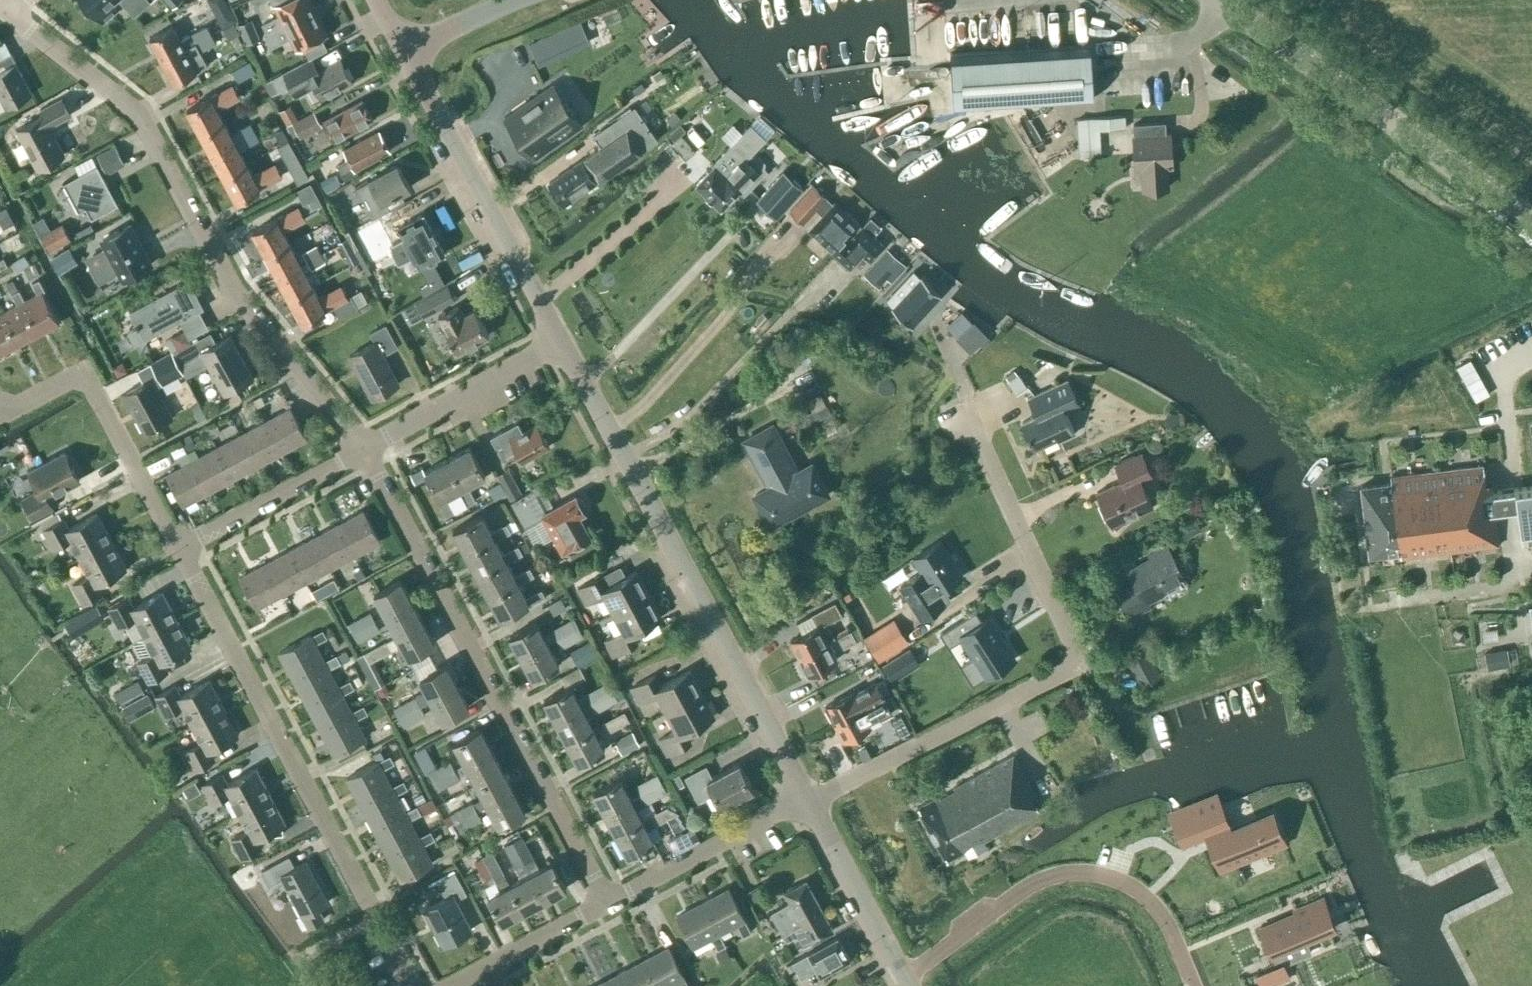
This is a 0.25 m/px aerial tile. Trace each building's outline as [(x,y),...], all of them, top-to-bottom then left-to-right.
[(103,24),(119,11),(111,1),(112,0),(82,0),(103,24)] [(133,15),(149,1),(148,0),(120,0),(133,15)] [(172,9),(182,0),(164,0),(172,9)] [(269,35),(315,12),(310,0),(285,0),(275,5),(281,17),(264,26),(269,35)] [(218,21),(222,28),(237,19),(231,8),(221,13),(218,21)] [(326,34),(315,12),(269,35),(273,44),(290,35),(296,48),(326,34)] [(237,25),(246,44),(259,38),(250,20),(237,25)] [(234,23),(223,29),(229,40),(240,34),(234,23)] [(194,43),(211,35),(206,25),(189,34),(194,43)] [(172,26),(149,39),(161,61),(184,49),(172,26)] [(553,32),(529,43),(536,60),(560,49),(553,32)] [(198,52),(215,43),(211,35),(194,43),(198,52)] [(5,107),(32,93),(11,54),(3,39),(0,42),(0,97),(5,107)] [(308,58),(327,49),(323,40),(304,49),(308,58)] [(949,53),(952,107),(1093,98),(1089,43),(949,53)] [(173,84),(197,71),(184,49),(161,61),(173,84)] [(313,57),(303,62),(272,78),(278,91),(291,84),(296,95),(315,85),(322,98),(352,81),(340,58),(319,69),(313,57)] [(231,71),(238,83),(256,72),(249,61),(231,71)] [(266,81),(272,94),(278,91),(272,78),(266,81)] [(553,83),(503,118),(532,161),(583,126),(553,83)] [(641,83),(632,90),(636,96),(646,88),(641,83)] [(187,108),(199,131),(222,119),(217,108),(238,97),(232,85),(210,97),(210,96),(187,108)] [(38,169),(64,154),(49,126),(70,115),(61,98),(39,110),(42,115),(17,129),(38,169)] [(322,121),(333,141),(348,133),(373,120),(362,99),(337,113),(322,121)] [(641,150),(656,139),(634,107),(593,135),(601,146),(549,182),(563,204),(641,150)] [(321,126),(313,110),(286,125),(292,137),(298,133),(300,137),(321,126)] [(681,119),(675,112),(667,118),(673,125),(681,119)] [(1096,124),(1096,118),(1083,119),(1074,121),(1078,157),(1087,155),(1088,157),(1100,156),(1098,137),(1113,135),(1112,123),(1096,124)] [(255,131),(250,122),(230,133),(222,119),(199,131),(212,154),(255,131)] [(1167,187),(1166,166),(1171,166),(1169,135),(1165,135),(1165,122),(1133,124),(1136,168),(1142,168),(1143,188),(1167,187)] [(685,130),(680,124),(668,134),(674,141),(681,134),(685,130)] [(713,165),(714,166),(739,191),(743,195),(762,175),(745,158),(764,139),(751,126),(713,165)] [(358,172),(356,169),(390,150),(379,130),(344,149),(349,158),(337,165),(345,179),(358,172)] [(224,178),(247,165),(239,151),(260,140),(255,131),(212,154),(224,178)] [(280,145),(277,147),(283,159),(295,153),(289,141),(280,145)] [(96,155),(106,174),(124,164),(115,146),(96,155)] [(74,165),(78,174),(96,164),(92,156),(74,165)] [(86,207),(91,218),(118,204),(96,164),(63,182),(78,211),(86,207)] [(253,176),(247,165),(224,178),(236,201),(260,188),(259,187),(281,176),(274,164),(253,176)] [(356,188),(362,199),(365,198),(370,207),(365,209),(371,219),(389,209),(384,201),(410,187),(397,164),(369,179),(370,180),(356,188)] [(282,176),(289,187),(308,177),(301,166),(282,176)] [(696,185),(721,209),(739,191),(714,166),(696,185)] [(334,174),(320,182),(326,192),(340,184),(334,174)] [(802,188),(792,179),(788,184),(780,177),(758,202),(776,218),(802,188)] [(315,193),(310,183),(295,190),(301,201),(315,193)] [(832,252),(845,237),(842,234),(847,229),(847,228),(852,232),(859,224),(846,212),(844,215),(813,186),(790,210),(803,223),(816,209),(822,214),(808,230),(832,252)] [(6,207),(0,210),(0,223),(11,218),(6,207)] [(276,218),(253,231),(265,254),(288,241),(282,230),(304,219),(298,207),(276,219),(276,218)] [(413,256),(419,267),(444,254),(423,214),(398,227),(403,237),(393,243),(381,221),(357,234),(372,262),(394,251),(400,263),(413,256)] [(62,224),(40,235),(49,252),(70,240),(62,224)] [(102,239),(107,248),(86,259),(98,281),(119,270),(124,279),(150,264),(129,225),(102,239)] [(862,226),(854,235),(847,229),(842,234),(845,237),(832,252),(850,268),(863,253),(870,260),(883,246),(862,226)] [(316,244),(302,251),(296,255),(288,241),(265,254),(277,277),(321,253),(316,244)] [(51,256),(56,268),(71,262),(66,250),(51,256)] [(344,256),(349,265),(358,260),(353,251),(344,256)] [(904,268),(886,251),(873,265),(891,281),(904,268)] [(290,300),(313,287),(304,271),(310,267),(311,269),(325,262),(321,253),(277,277),(290,300)] [(24,254),(12,262),(17,271),(29,263),(24,254)] [(34,262),(23,269),(29,279),(40,273),(34,262)] [(922,274),(916,268),(893,292),(899,298),(894,305),(913,323),(943,291),(923,273),(922,274)] [(13,278),(6,282),(12,293),(13,293),(19,290),(13,278)] [(38,293),(25,300),(22,302),(39,334),(59,323),(42,291),(45,290),(39,279),(32,283),(38,293)] [(128,332),(135,344),(179,321),(188,338),(208,328),(198,310),(203,307),(188,280),(130,312),(138,327),(128,332)] [(416,302),(423,316),(455,299),(447,285),(416,302)] [(354,303),(350,295),(346,297),(340,286),(319,298),(313,287),(290,300),(302,323),(325,310),(325,309),(332,306),(337,316),(356,306),(354,303)] [(360,289),(350,295),(354,303),(356,306),(356,307),(367,302),(366,301),(360,289)] [(18,304),(1,313),(18,345),(39,334),(22,302),(25,300),(19,290),(13,293),(12,293),(18,304)] [(438,316),(457,351),(488,335),(474,309),(463,315),(458,305),(438,316)] [(401,317),(416,343),(429,336),(414,309),(401,317)] [(18,345),(1,313),(0,314),(0,355),(18,345)] [(989,337),(975,322),(957,339),(971,353),(989,337)] [(398,384),(383,355),(398,347),(385,324),(370,333),(375,342),(349,356),(372,398),(398,384)] [(254,377),(231,335),(216,343),(210,333),(199,339),(174,352),(180,364),(200,353),(222,395),(254,377)] [(982,369),(995,352),(983,344),(971,361),(982,369)] [(144,432),(172,417),(156,387),(183,373),(171,351),(136,369),(143,383),(123,393),(144,432)] [(1456,367),(1466,384),(1479,377),(1470,359),(1456,367)] [(1078,404),(1067,380),(1027,398),(1035,416),(1021,423),(1033,449),(1057,438),(1058,440),(1074,433),(1064,411),(1078,404)] [(826,434),(838,428),(831,415),(835,413),(829,403),(826,405),(820,393),(807,400),(813,411),(797,420),(803,430),(819,421),(826,434)] [(206,417),(199,403),(190,407),(198,421),(206,417)] [(306,439),(289,408),(265,421),(282,452),(306,439)] [(265,421),(240,434),(257,465),(282,452),(265,421)] [(516,450),(522,461),(549,446),(537,424),(523,432),(517,422),(490,437),(502,458),(516,450)] [(755,494),(771,523),(826,492),(811,464),(797,472),(772,425),(745,440),(769,486),(755,494)] [(189,432),(179,438),(181,442),(186,451),(196,445),(189,432)] [(257,465),(240,434),(216,448),(233,479),(257,465)] [(181,442),(170,448),(175,457),(179,455),(186,451),(181,442)] [(485,475),(470,447),(447,459),(462,487),(459,489),(467,504),(475,500),(467,484),(485,475)] [(233,479),(216,448),(191,461),(208,492),(233,479)] [(39,490),(22,498),(28,508),(14,516),(23,532),(36,524),(32,517),(52,507),(47,497),(79,480),(64,452),(29,471),(39,490)] [(1151,507),(1151,508),(1153,507),(1141,482),(1151,477),(1140,453),(1115,465),(1124,483),(1115,487),(1114,485),(1098,492),(1098,491),(1096,492),(1115,532),(1116,531),(1111,520),(1125,514),(1127,518),(1151,507)] [(445,496),(459,489),(462,487),(447,459),(425,471),(439,498),(437,500),(445,516),(454,512),(445,496)] [(183,505),(208,492),(191,461),(166,474),(183,505)] [(1369,556),(1399,552),(1400,559),(1498,547),(1494,510),(1516,507),(1520,535),(1531,534),(1531,488),(1492,493),(1491,484),(1485,485),(1482,463),(1390,475),(1390,482),(1360,486),(1369,556)] [(422,468),(410,474),(415,484),(427,478),(422,468)] [(519,490),(507,468),(495,474),(499,481),(502,488),(505,493),(506,493),(508,496),(519,490)] [(499,481),(488,488),(494,499),(505,493),(502,488),(499,481)] [(584,511),(583,509),(585,504),(582,498),(577,497),(575,495),(545,511),(533,490),(512,503),(524,526),(542,516),(560,550),(573,544),(573,545),(590,536),(578,515),(584,511)] [(1193,502),(1184,508),(1189,515),(1197,510),(1193,502)] [(380,542),(363,511),(338,524),(355,555),(380,542)] [(70,539),(79,557),(112,540),(97,513),(68,528),(63,519),(43,529),(54,548),(70,539)] [(481,514),(453,530),(464,552),(493,536),(495,540),(510,532),(506,524),(490,532),(481,514)] [(1193,515),(1172,529),(1180,542),(1201,528),(1193,515)] [(330,568),(355,555),(338,524),(314,537),(330,568)] [(502,554),(495,540),(493,536),(464,552),(476,573),(505,558),(507,562),(522,554),(518,545),(502,554)] [(306,581),(330,568),(314,537),(289,550),(306,581)] [(127,567),(112,540),(79,557),(89,575),(73,584),(83,603),(103,592),(98,583),(127,567)] [(940,541),(913,558),(922,572),(900,586),(921,618),(949,600),(942,588),(962,575),(940,541)] [(1149,605),(1146,601),(1185,580),(1166,545),(1149,555),(1151,558),(1128,570),(1136,584),(1117,594),(1130,616),(1149,605)] [(281,594),(306,581),(289,550),(264,563),(281,594)] [(514,576),(507,562),(505,558),(476,573),(488,595),(516,580),(518,584),(534,576),(529,567),(514,576)] [(256,608),(281,594),(264,563),(240,577),(256,608)] [(365,576),(361,568),(354,572),(358,580),(365,576)] [(586,604),(603,595),(613,613),(648,594),(636,571),(607,586),(601,576),(577,588),(586,604)] [(400,580),(374,594),(385,615),(411,601),(400,580)] [(541,589),(526,598),(518,584),(516,580),(488,595),(500,618),(528,604),(529,606),(545,597),(541,589)] [(135,618),(144,636),(177,619),(162,591),(133,607),(128,597),(108,608),(118,627),(135,618)] [(631,632),(660,617),(648,594),(613,613),(622,631),(605,640),(613,656),(637,643),(631,632)] [(411,601),(385,615),(396,636),(423,622),(411,601)] [(790,641),(799,658),(834,639),(826,623),(841,615),(834,603),(811,615),(817,626),(790,641)] [(1266,604),(1253,606),(1255,616),(1268,613),(1266,604)] [(101,616),(95,606),(67,621),(73,632),(101,616)] [(348,624),(353,632),(374,621),(370,612),(348,624)] [(961,637),(986,676),(1015,657),(989,617),(975,625),(969,615),(946,630),(953,641),(961,637)] [(551,628),(552,629),(542,634),(536,622),(510,636),(522,659),(548,645),(547,643),(556,638),(557,640),(579,628),(573,617),(551,628)] [(863,637),(878,662),(908,642),(893,618),(863,637)] [(162,662),(191,646),(177,619),(144,636),(130,644),(139,662),(138,663),(148,682),(167,671),(162,662)] [(374,621),(353,632),(358,641),(380,630),(374,621)] [(364,653),(368,661),(369,662),(390,650),(401,645),(408,657),(434,643),(423,622),(396,636),(386,641),(364,653)] [(561,648),(584,636),(579,628),(557,640),(560,646),(561,648)] [(280,652),(293,677),(323,661),(314,644),(327,637),(323,629),(280,652)] [(849,631),(836,638),(834,639),(799,658),(808,675),(836,660),(831,650),(840,646),(842,648),(855,640),(849,631)] [(1496,667),(1517,664),(1514,639),(1493,642),(1496,667)] [(569,651),(578,666),(598,654),(589,640),(569,651)] [(534,682),(561,668),(548,645),(522,659),(534,682)] [(1144,646),(1123,658),(1139,687),(1160,675),(1144,646)] [(892,682),(920,665),(909,648),(881,666),(892,682)] [(346,650),(346,649),(336,655),(340,663),(341,663),(351,658),(346,650)] [(293,677),(307,703),(337,687),(328,670),(340,663),(336,655),(323,661),(293,677)] [(419,678),(431,700),(457,686),(445,664),(419,678)] [(639,703),(656,694),(666,712),(701,693),(689,670),(660,685),(654,675),(630,688),(639,703)] [(363,683),(358,675),(350,680),(354,688),(363,683)] [(125,686),(131,696),(144,689),(137,679),(125,686)] [(182,706),(191,724),(224,707),(209,680),(180,695),(175,685),(155,696),(165,715),(182,706)] [(354,688),(350,680),(337,687),(307,703),(321,728),(350,712),(341,695),(354,688)] [(586,692),(586,693),(577,698),(570,686),(544,700),(555,721),(613,690),(608,681),(586,692)] [(825,706),(834,723),(884,696),(876,681),(854,693),(853,691),(825,706)] [(468,707),(457,686),(431,700),(442,721),(468,707)] [(567,742),(593,728),(586,716),(595,710),(596,711),(618,700),(613,690),(555,721),(567,742)] [(147,693),(122,707),(125,713),(129,720),(154,706),(147,693)] [(685,732),(714,716),(701,693),(666,712),(676,730),(658,739),(667,755),(691,742),(685,732)] [(871,723),(892,712),(884,696),(834,723),(843,740),(872,725),(871,723)] [(363,705),(350,712),(321,728),(334,754),(364,738),(355,720),(367,713),(363,705)] [(425,714),(420,705),(399,717),(403,726),(425,714)] [(209,750),(238,734),(224,707),(191,724),(201,742),(185,751),(195,770),(214,759),(209,750)] [(601,722),(606,732),(629,721),(624,710),(601,722)] [(902,714),(891,719),(900,737),(911,731),(902,714)] [(371,727),(379,743),(395,734),(387,719),(371,727)] [(480,728),(453,742),(460,755),(436,767),(428,772),(433,781),(491,750),(480,728)] [(578,763),(604,749),(593,728),(567,742),(578,763)] [(614,740),(621,754),(640,745),(632,731),(614,740)] [(860,737),(850,745),(859,757),(869,749),(860,737)] [(380,749),(373,753),(377,761),(384,757),(380,749)] [(438,789),(459,778),(470,772),(476,784),(502,770),(491,750),(433,781),(438,789)] [(389,754),(347,777),(360,803),(390,787),(381,769),(394,763),(389,754)] [(917,807),(947,860),(1039,810),(1031,796),(1034,794),(1013,755),(917,807)] [(431,757),(420,763),(426,773),(428,772),(436,767),(431,757)] [(713,793),(720,806),(738,796),(742,797),(748,794),(748,790),(752,788),(738,763),(711,777),(705,766),(685,777),(698,801),(713,793)] [(212,803),(229,795),(238,812),(271,795),(256,768),(227,783),(222,774),(202,784),(212,803)] [(483,796),(487,805),(514,791),(502,770),(476,784),(483,796)] [(657,773),(635,784),(640,794),(631,799),(604,812),(615,833),(642,819),(636,808),(667,792),(657,773)] [(669,779),(675,789),(684,784),(678,774),(669,779)] [(594,792),(604,812),(631,799),(620,778),(594,792)] [(194,780),(182,787),(189,798),(200,790),(194,780)] [(407,788),(403,780),(390,787),(360,803),(374,828),(404,812),(395,795),(407,788)] [(499,827),(525,813),(514,791),(487,805),(499,827)] [(426,800),(422,793),(421,794),(413,798),(417,805),(426,800)] [(282,824),(285,822),(271,795),(238,812),(248,830),(231,839),(242,858),(261,848),(256,838),(265,833),(265,834),(283,833),(282,824)] [(455,822),(477,811),(472,802),(451,814),(455,822)] [(627,855),(653,841),(647,829),(666,819),(673,831),(684,825),(678,813),(673,802),(650,815),(642,819),(615,833),(627,855)] [(417,805),(404,812),(374,828),(387,853),(417,837),(408,820),(421,813),(417,805)] [(1223,810),(1176,828),(1183,846),(1208,836),(1219,866),(1284,840),(1273,812),(1230,829),(1223,810)] [(460,831),(481,820),(477,811),(455,822),(460,831)] [(430,830),(417,837),(387,853),(401,879),(431,863),(422,845),(435,838),(430,830)] [(566,888),(552,862),(539,869),(521,836),(513,841),(544,900),(566,888)] [(504,845),(515,867),(521,878),(509,885),(523,911),(544,900),(513,841),(504,845)] [(483,856),(494,878),(500,890),(488,896),(502,923),(523,911),(509,885),(503,873),(492,852),(483,856)] [(261,871),(269,885),(282,878),(308,927),(324,918),(318,907),(328,902),(306,861),(294,867),(289,856),(261,871)] [(424,909),(443,945),(471,930),(455,900),(466,894),(455,872),(437,882),(445,898),(424,909)] [(770,912),(783,935),(823,913),(811,890),(806,881),(785,892),(790,902),(770,912)] [(751,931),(728,888),(703,902),(719,932),(736,923),(743,936),(751,931)] [(1286,914),(1260,925),(1271,951),(1334,925),(1322,896),(1294,908),(1295,912),(1286,915),(1286,914)] [(726,945),(719,932),(703,902),(676,916),(692,946),(711,937),(717,949),(726,945)] [(803,946),(833,930),(823,913),(783,935),(787,942),(797,936),(803,946)] [(837,937),(793,962),(796,967),(801,977),(817,969),(820,975),(822,974),(825,974),(830,972),(830,969),(849,959),(837,937)] [(668,947),(643,961),(656,985),(668,985),(676,982),(678,985),(689,985),(668,947)] [(1282,959),(1256,970),(1262,985),(1289,975),(1282,959)] [(643,961),(618,974),(624,985),(656,985),(643,961)] [(793,962),(786,965),(787,967),(789,971),(796,967),(793,962)] [(618,974),(596,985),(624,985),(618,974)]
